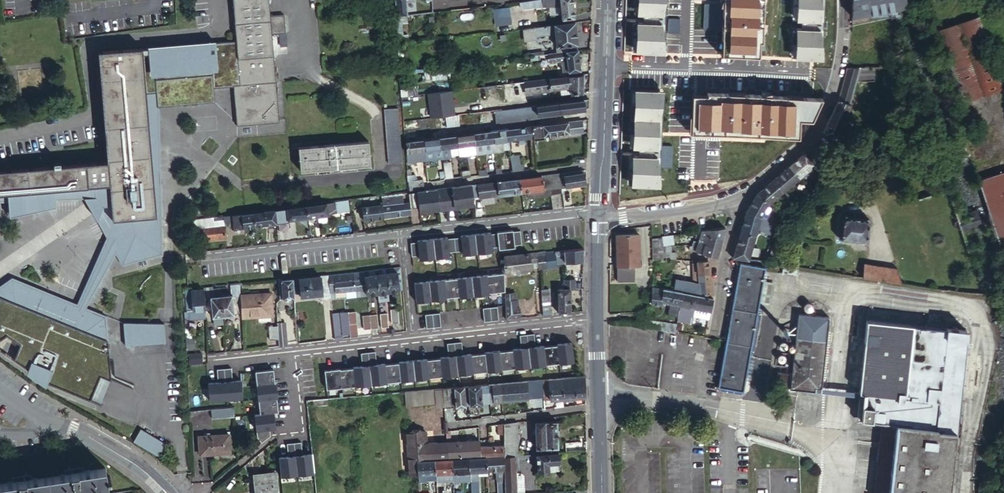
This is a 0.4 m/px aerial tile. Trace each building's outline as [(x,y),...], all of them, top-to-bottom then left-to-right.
[(235,40),(142,47),(143,62),(144,83),(145,91),(155,90),(156,105),(214,101),(213,86),(233,85),(235,124),(278,121),(272,33),(285,32),(284,14),(270,15),(269,0),(232,0),(235,40)] [(395,16),(406,14),(405,0),(394,0),(395,16)] [(525,8),(524,0),(517,1),(504,3),(505,12),(519,10),(525,8)] [(572,0),(541,0),(542,6),(560,4),(561,17),(574,16),(572,0)] [(662,15),(663,0),(634,0),(634,6),(639,6),(639,14),(662,15)] [(762,57),(764,0),(724,0),(724,5),(722,31),(721,55),(762,57)] [(821,21),(821,0),(792,0),(792,13),(797,13),(797,21),(821,21)] [(852,16),(901,8),(906,7),(905,0),(852,0),(852,16)] [(722,31),(724,5),(705,4),(704,31),(722,31)] [(989,93),(1003,88),(1003,80),(984,14),(939,28),(941,35),(973,26),(978,43),(989,93)] [(668,18),(668,33),(680,34),(680,19),(668,18)] [(562,50),(577,49),(574,20),(529,27),(531,35),(554,32),(556,46),(561,45),(562,50)] [(637,52),(661,53),(662,23),(639,22),(638,30),(633,30),(632,44),(638,44),(637,52)] [(941,35),(946,51),(978,43),(973,26),(941,35)] [(796,58),(819,59),(820,30),(797,29),(796,36),(791,36),(790,50),(796,50),(796,58)] [(962,102),(989,93),(978,43),(946,51),(962,102)] [(145,91),(144,83),(126,84),(127,89),(121,89),(118,59),(124,59),(124,63),(143,62),(142,47),(98,50),(106,160),(84,162),(60,164),(59,161),(53,161),(53,164),(59,164),(61,186),(108,183),(110,217),(136,215),(135,206),(129,206),(127,181),(133,180),(133,184),(151,183),(145,91)] [(580,69),(577,49),(562,50),(550,52),(550,55),(553,55),(554,62),(561,61),(563,70),(567,70),(567,71),(580,69)] [(126,84),(144,83),(143,62),(124,63),(124,59),(118,59),(121,89),(127,89),(126,84)] [(839,100),(823,132),(826,135),(835,139),(842,126),(845,127),(847,122),(844,121),(852,104),(850,103),(857,80),(875,79),(875,67),(847,69),(839,100)] [(581,92),(582,73),(522,81),(523,91),(524,94),(539,92),(539,89),(548,88),(569,85),(569,92),(581,92)] [(509,83),(511,93),(523,91),(522,81),(509,83)] [(156,105),(155,90),(145,91),(151,183),(154,214),(136,215),(136,217),(113,227),(98,206),(101,202),(95,194),(84,196),(90,207),(108,240),(79,304),(14,277),(0,287),(0,296),(8,299),(15,283),(83,311),(85,306),(87,307),(116,253),(122,265),(161,254),(160,216),(158,217),(156,105)] [(452,90),(428,93),(431,118),(455,115),(452,90)] [(634,148),(658,148),(660,91),(637,90),(636,97),(631,97),(630,111),(636,111),(635,126),(630,126),(629,140),(635,140),(634,148)] [(708,134),(799,137),(803,134),(812,120),(823,98),(710,94),(710,96),(692,95),(691,127),(709,128),(708,134)] [(556,111),(587,106),(588,97),(511,107),(506,108),(508,118),(548,112),(548,114),(556,113),(556,111)] [(384,108),(389,163),(404,161),(399,107),(384,108)] [(583,133),(581,118),(530,125),(532,137),(532,140),(542,138),(542,136),(552,135),(557,134),(567,132),(568,135),(583,133)] [(532,137),(530,125),(506,128),(507,140),(517,138),(518,143),(525,142),(524,137),(532,137)] [(507,140),(506,128),(489,130),(493,153),(503,151),(501,140),(507,140)] [(475,155),(493,153),(489,130),(472,133),(475,155)] [(459,158),(475,155),(472,133),(455,135),(457,146),(459,155),(459,158)] [(439,138),(440,148),(441,159),(450,158),(450,156),(449,148),(457,146),(455,135),(439,138)] [(439,138),(422,140),(424,161),(441,159),(440,148),(439,138)] [(302,169),(371,165),(369,140),(300,145),(302,169)] [(424,161),(422,140),(406,142),(405,142),(407,163),(424,161)] [(671,168),(672,146),(661,145),(661,167),(671,168)] [(459,155),(457,146),(449,148),(450,156),(459,155)] [(814,163),(805,152),(789,165),(799,176),(814,163)] [(633,185),(656,186),(657,157),(634,156),(634,164),(628,163),(628,177),(633,178),(633,185)] [(512,171),(524,170),(522,158),(511,160),(512,171)] [(442,164),(444,179),(451,178),(449,163),(442,164)] [(53,164),(0,168),(0,191),(61,186),(59,164),(53,164)] [(789,165),(774,179),(784,189),(785,188),(788,185),(791,188),(796,184),(793,181),(799,176),(789,165)] [(978,179),(997,241),(1001,251),(1003,250),(1003,253),(1003,170),(978,179)] [(518,178),(520,192),(525,191),(525,196),(562,191),(562,186),(560,171),(538,174),(538,176),(518,178)] [(560,171),(562,186),(568,184),(584,182),(582,172),(565,174),(564,171),(560,171)] [(408,180),(409,189),(425,187),(423,178),(412,180),(408,180)] [(479,197),(520,192),(518,178),(477,184),(479,197)] [(774,179),(758,192),(770,201),(780,192),(785,197),(788,194),(783,190),(784,189),(774,179)] [(154,214),(151,183),(133,184),(133,180),(127,181),(129,206),(135,206),(136,215),(154,214)] [(136,215),(110,217),(108,183),(61,186),(0,191),(0,199),(9,199),(10,215),(56,205),(55,197),(84,196),(95,194),(101,202),(98,206),(113,227),(136,217),(136,215)] [(471,183),(418,190),(418,191),(420,206),(420,210),(432,209),(439,208),(439,209),(456,207),(456,205),(462,204),(473,203),(471,185),(471,183)] [(795,189),(791,192),(795,197),(799,194),(795,189)] [(420,206),(418,191),(409,192),(410,207),(420,206)] [(758,192),(747,212),(761,217),(768,203),(770,201),(758,192)] [(403,202),(402,193),(382,195),(383,202),(384,204),(370,206),(364,206),(366,218),(410,212),(409,202),(403,202)] [(306,204),(308,216),(335,213),(335,211),(334,202),(334,200),(306,204)] [(334,202),(335,211),(348,209),(347,200),(334,202)] [(306,204),(275,208),(275,212),(278,212),(279,218),(287,217),(287,219),(308,216),(306,204)] [(252,211),(254,223),(276,221),(276,218),(275,212),(275,208),(252,211)] [(252,211),(233,213),(234,226),(254,223),(252,211)] [(747,212),(741,231),(756,234),(761,217),(747,212)] [(844,217),(841,237),(867,240),(869,222),(872,219),(867,216),(865,219),(848,216),(847,214),(843,215),(844,217)] [(196,223),(197,228),(223,225),(222,220),(196,223)] [(223,225),(197,228),(198,239),(224,235),(223,225)] [(721,238),(725,226),(702,230),(702,231),(697,232),(696,237),(697,237),(698,236),(704,236),(721,238)] [(409,241),(411,255),(418,254),(418,258),(448,255),(448,251),(461,249),(462,253),(492,250),(491,246),(498,245),(498,248),(514,246),(514,243),(520,243),(519,229),(512,230),(512,229),(496,230),(496,232),(490,233),(490,231),(459,234),(460,236),(446,237),(446,236),(416,239),(416,241),(409,241)] [(734,258),(735,258),(748,260),(756,234),(741,231),(734,258)] [(617,237),(619,283),(636,282),(636,268),(642,268),(641,236),(617,237)] [(699,242),(718,247),(721,238),(704,236),(698,236),(697,237),(700,238),(699,242)] [(653,239),(653,249),(663,248),(665,248),(665,244),(664,237),(653,239)] [(700,251),(715,256),(718,247),(699,242),(698,246),(697,250),(700,251)] [(582,260),(583,247),(553,251),(544,252),(546,267),(554,266),(554,263),(582,260)] [(652,259),(668,258),(676,257),(676,252),(672,252),(664,252),(663,248),(653,249),(652,259)] [(544,252),(544,251),(518,254),(519,270),(530,269),(530,267),(537,266),(537,268),(546,267),(544,252)] [(519,270),(518,254),(503,255),(503,272),(519,270)] [(681,291),(713,298),(709,261),(698,262),(698,264),(694,265),(695,275),(699,275),(700,283),(677,279),(675,290),(681,291)] [(745,390),(747,379),(751,357),(751,354),(753,345),(756,345),(757,346),(762,313),(758,312),(760,303),(766,267),(741,263),(719,387),(745,390)] [(863,276),(901,281),(896,267),(865,263),(863,276)] [(386,268),(386,272),(388,291),(402,290),(399,266),(386,268)] [(374,269),(376,292),(388,291),(386,272),(382,272),(381,268),(374,269)] [(374,269),(363,270),(365,288),(366,293),(376,292),(374,269)] [(363,270),(350,272),(352,289),(365,288),(363,270)] [(350,272),(338,273),(340,290),(342,290),(343,297),(353,296),(352,289),(350,272)] [(413,281),(415,300),(504,291),(503,272),(413,281)] [(338,273),(327,274),(329,291),(340,290),(338,273)] [(322,295),(322,298),(330,297),(329,291),(327,274),(320,275),(322,295)] [(320,275),(292,278),(293,288),(301,287),(302,297),(322,295),(320,275)] [(292,278),(277,280),(278,287),(281,287),(282,298),(294,297),(293,288),(292,278)] [(572,278),(562,279),(563,284),(555,285),(558,313),(570,312),(568,288),(573,288),(572,278)] [(91,399),(101,375),(112,379),(105,314),(87,307),(85,306),(83,311),(15,283),(8,299),(0,296),(0,338),(7,334),(20,343),(14,358),(47,381),(91,399)] [(219,289),(221,316),(232,315),(232,313),(239,312),(238,296),(237,286),(228,286),(229,290),(225,291),(225,288),(219,289)] [(651,303),(662,303),(662,300),(665,288),(653,287),(651,303)] [(541,289),(544,314),(551,313),(548,288),(541,289)] [(662,300),(670,302),(673,290),(665,288),(662,300)] [(182,290),(182,292),(184,292),(185,310),(196,309),(196,317),(204,316),(203,308),(202,289),(190,291),(190,289),(182,290)] [(211,316),(221,316),(219,289),(213,289),(213,296),(210,296),(210,299),(210,304),(211,316)] [(678,304),(681,291),(675,290),(673,290),(670,302),(670,306),(679,307),(680,304),(678,304)] [(695,307),(711,310),(713,298),(681,291),(678,304),(680,304),(679,307),(677,319),(684,319),(685,313),(690,313),(692,307),(695,307)] [(504,302),(505,319),(520,318),(519,308),(518,308),(517,300),(515,300),(515,293),(508,294),(509,301),(504,302)] [(239,312),(240,317),(271,315),(269,294),(238,296),(239,312)] [(482,308),(483,322),(498,320),(496,307),(482,308)] [(692,322),(695,307),(692,307),(690,313),(685,313),(684,319),(677,319),(677,320),(692,322)] [(397,309),(389,310),(390,324),(398,323),(397,309)] [(331,312),(334,339),(341,338),(340,334),(338,312),(331,312)] [(344,313),(344,312),(338,312),(340,334),(347,334),(344,313)] [(347,334),(348,337),(356,336),(353,312),(344,313),(347,334)] [(379,314),(380,327),(387,327),(386,313),(379,314)] [(424,315),(425,328),(440,327),(438,313),(424,315)] [(363,329),(370,328),(368,314),(362,315),(363,329)] [(368,314),(370,328),(377,327),(375,314),(368,314)] [(822,392),(822,388),(830,317),(799,314),(793,374),(779,373),(777,388),(791,389),(822,392)] [(644,327),(652,328),(653,328),(654,320),(646,319),(644,327)] [(653,328),(661,330),(662,321),(654,320),(653,328)] [(965,330),(960,330),(866,320),(859,391),(863,391),(863,395),(860,419),(881,421),(895,423),(887,492),(947,492),(965,330)] [(165,340),(163,321),(122,322),(124,344),(165,340)] [(661,330),(662,330),(668,331),(670,322),(662,321),(661,330)] [(277,337),(278,345),(287,344),(285,322),(277,322),(277,323),(277,337)] [(675,332),(676,323),(670,322),(668,331),(675,332)] [(270,337),(277,337),(277,323),(268,325),(270,337)] [(323,369),(325,388),(573,360),(571,341),(534,345),(533,332),(519,334),(520,347),(462,353),(460,340),(446,342),(447,355),(375,363),(374,350),(359,351),(361,364),(323,369)] [(184,339),(185,348),(193,348),(192,338),(184,339)] [(188,363),(203,363),(203,353),(188,354),(188,363)] [(751,357),(747,379),(752,379),(756,357),(751,357)] [(207,381),(208,399),(241,396),(239,378),(231,379),(230,366),(215,367),(216,380),(207,381)] [(272,367),(253,369),(258,412),(253,413),(255,434),(259,440),(269,435),(268,428),(273,427),(272,411),(276,410),(272,367)] [(584,396),(584,375),(573,376),(574,397),(584,396)] [(573,376),(560,377),(562,398),(574,397),(573,376)] [(560,377),(541,378),(542,396),(543,399),(562,398),(560,377)] [(531,379),(532,397),(542,396),(541,378),(531,379)] [(515,381),(516,399),(532,397),(531,379),(515,381)] [(500,382),(501,400),(516,399),(515,381),(500,382)] [(488,393),(489,401),(501,400),(500,382),(487,383),(488,393)] [(481,402),(489,401),(488,393),(487,383),(480,384),(481,402)] [(470,405),(481,404),(481,402),(480,384),(466,385),(467,393),(467,398),(469,398),(469,404),(470,405)] [(452,386),(454,406),(464,404),(463,394),(467,393),(466,385),(452,386)] [(442,405),(442,407),(454,406),(452,386),(441,387),(442,405)] [(434,406),(442,405),(441,387),(403,390),(404,403),(434,401),(434,406)] [(209,414),(231,413),(231,405),(209,407),(209,414)] [(536,422),(536,447),(556,447),(556,421),(536,422)] [(895,423),(881,421),(873,492),(887,492),(895,423)] [(134,440),(160,455),(167,443),(141,428),(134,440)] [(408,475),(416,474),(415,461),(433,460),(448,459),(446,442),(426,444),(425,432),(406,434),(408,475)] [(208,434),(205,434),(198,434),(199,453),(228,452),(227,433),(208,434)] [(278,456),(279,475),(314,471),(312,452),(302,453),(301,440),(286,442),(287,455),(278,456)] [(478,440),(467,441),(469,457),(479,456),(478,445),(478,440)] [(564,450),(586,448),(585,440),(564,442),(564,450)] [(467,441),(446,442),(448,459),(450,459),(468,457),(469,457),(467,441)] [(767,441),(765,450),(780,453),(782,445),(767,441)] [(479,456),(484,456),(503,455),(503,443),(478,445),(479,456)] [(537,453),(538,463),(538,470),(559,468),(558,452),(537,453)] [(503,492),(513,492),(515,492),(515,468),(518,468),(518,456),(517,453),(510,454),(503,455),(503,481),(503,492)] [(517,453),(518,456),(532,455),(533,463),(538,463),(537,453),(532,454),(532,453),(517,453)] [(503,481),(503,455),(484,456),(485,468),(496,468),(496,481),(503,481)] [(470,492),(479,492),(477,474),(477,469),(485,468),(484,456),(479,456),(469,457),(468,457),(469,474),(469,477),(470,492)] [(451,479),(451,482),(455,481),(455,478),(460,478),(459,471),(466,470),(467,475),(469,474),(468,457),(450,459),(451,479)] [(434,473),(435,480),(435,485),(441,485),(441,480),(444,480),(451,479),(450,459),(448,459),(433,460),(434,473)] [(416,474),(416,482),(424,481),(423,474),(434,473),(433,460),(415,461),(416,474)] [(105,467),(73,472),(66,473),(32,479),(25,480),(0,484),(0,492),(109,492),(107,478),(109,478),(109,476),(106,476),(105,467)] [(255,476),(256,492),(277,492),(275,470),(261,471),(261,475),(255,476)] [(466,470),(459,471),(460,478),(469,477),(469,474),(467,475),(466,470)] [(434,473),(423,474),(424,481),(435,480),(434,473)]
